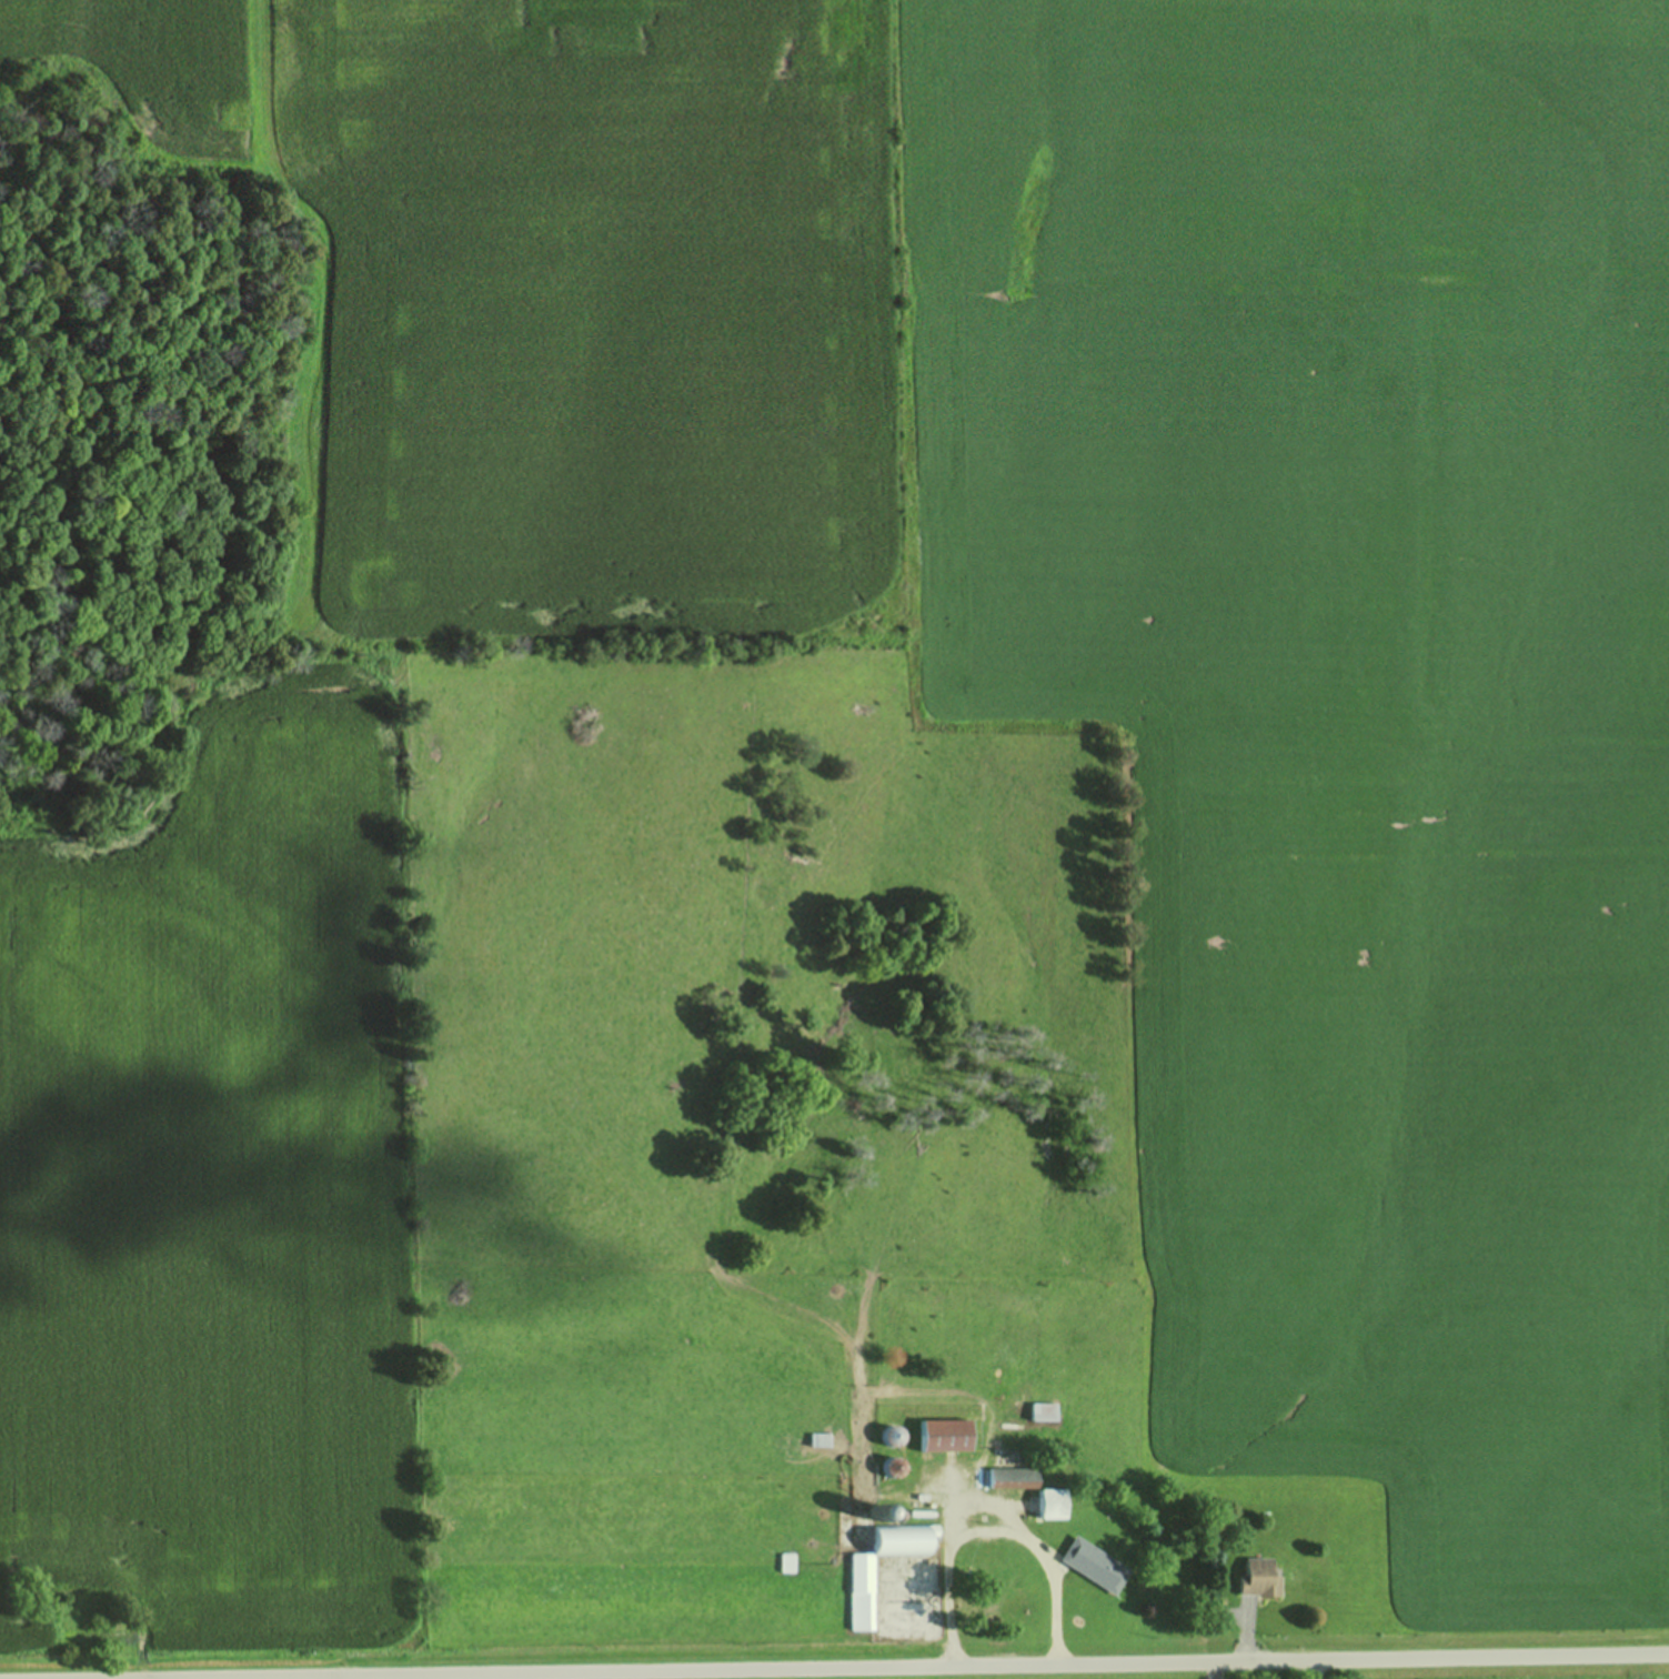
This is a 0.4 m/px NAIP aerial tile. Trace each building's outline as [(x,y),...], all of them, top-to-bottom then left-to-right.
[(1057,1401),(1030,1401),(1030,1420),(1057,1420),(1057,1401)] [(919,1418),(919,1450),(972,1450),(972,1418),(919,1418)] [(901,1445),(901,1425),(884,1425),(884,1445),(901,1445)] [(829,1432),(810,1432),(810,1445),(829,1444),(829,1432)] [(883,1474),(900,1478),(904,1459),(887,1455),(883,1474)] [(988,1487),(1038,1487),(1038,1467),(988,1467),(988,1487)] [(1066,1488),(1039,1488),(1039,1518),(1066,1518),(1066,1488)] [(871,1525),(872,1553),(849,1553),(851,1630),(874,1629),(873,1555),(931,1554),(930,1525),(871,1525)] [(1130,1568),(1076,1534),(1060,1559),(1115,1593),(1130,1568)] [(780,1571),(793,1571),(793,1553),(780,1553),(780,1571)] [(1281,1573),(1274,1573),(1274,1557),(1244,1557),(1244,1574),(1238,1574),(1238,1595),(1281,1595),(1281,1573)]
